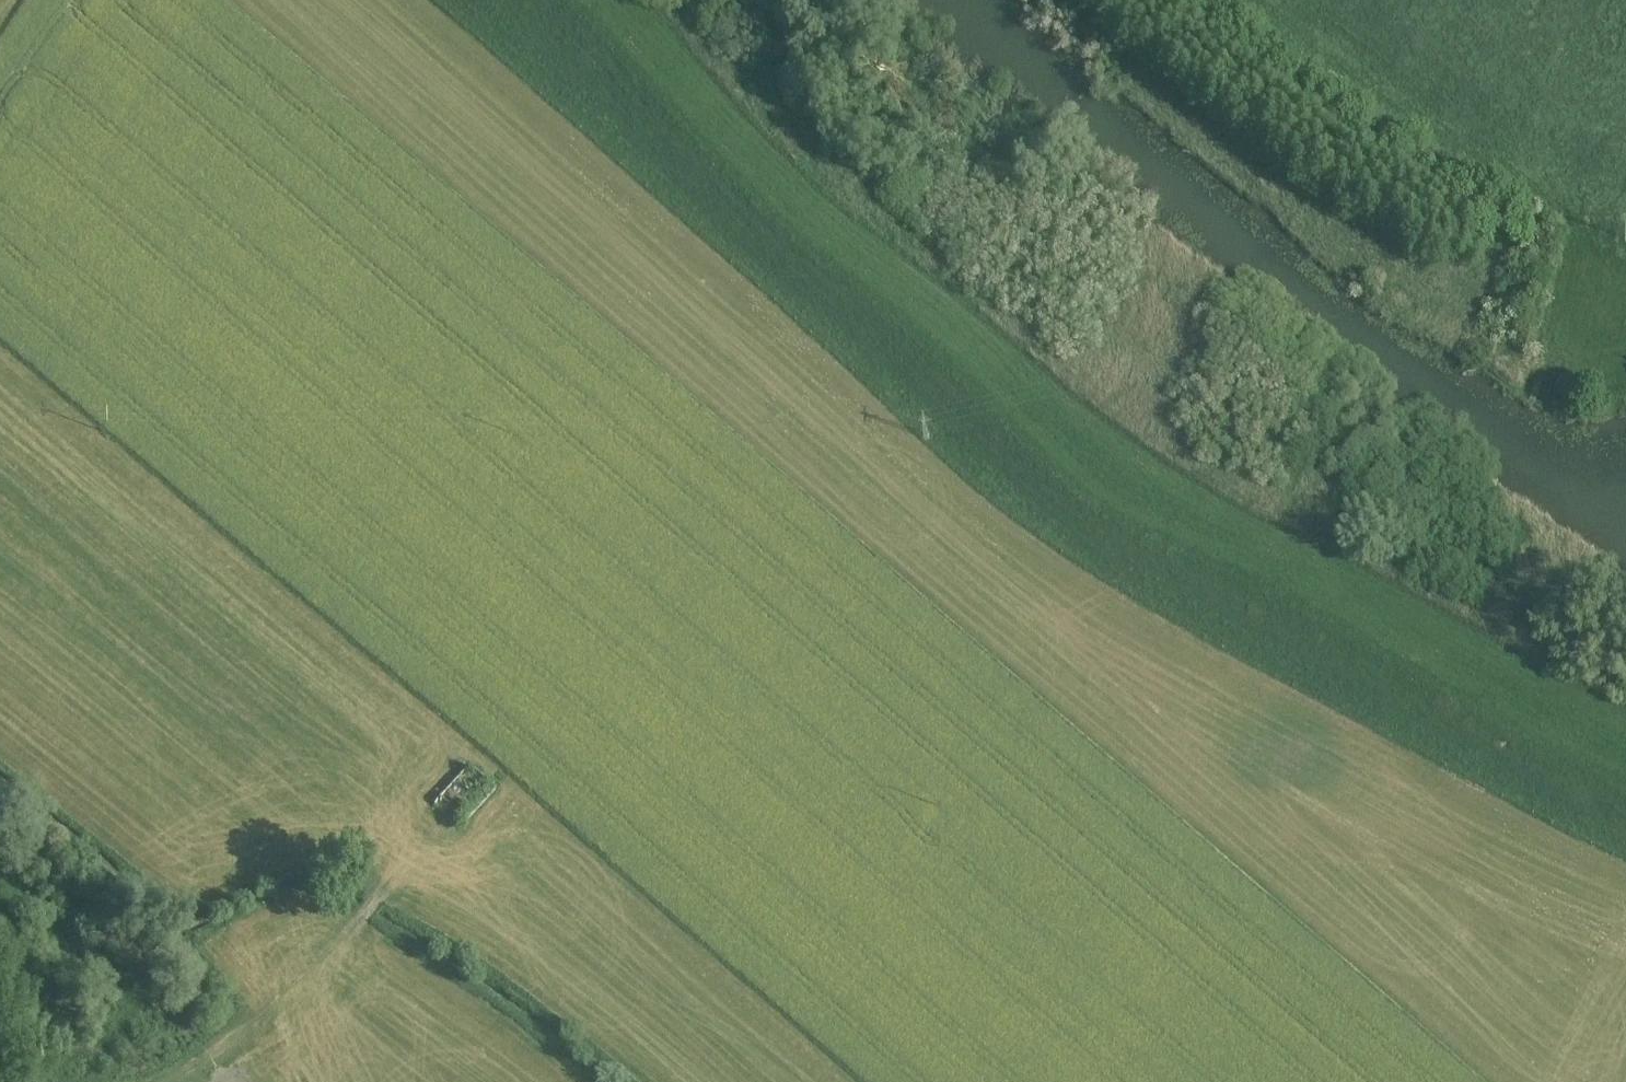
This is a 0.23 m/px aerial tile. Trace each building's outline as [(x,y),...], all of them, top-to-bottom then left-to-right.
[(458,827),(493,790),(466,765),(431,802),(458,827)]
